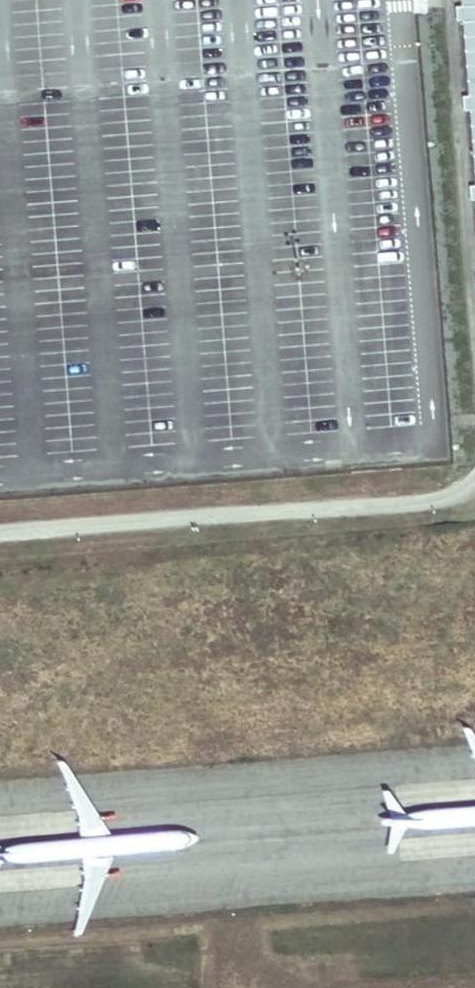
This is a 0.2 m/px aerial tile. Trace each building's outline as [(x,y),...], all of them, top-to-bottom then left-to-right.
[(474,181),(474,0),(460,0),(474,181)]
